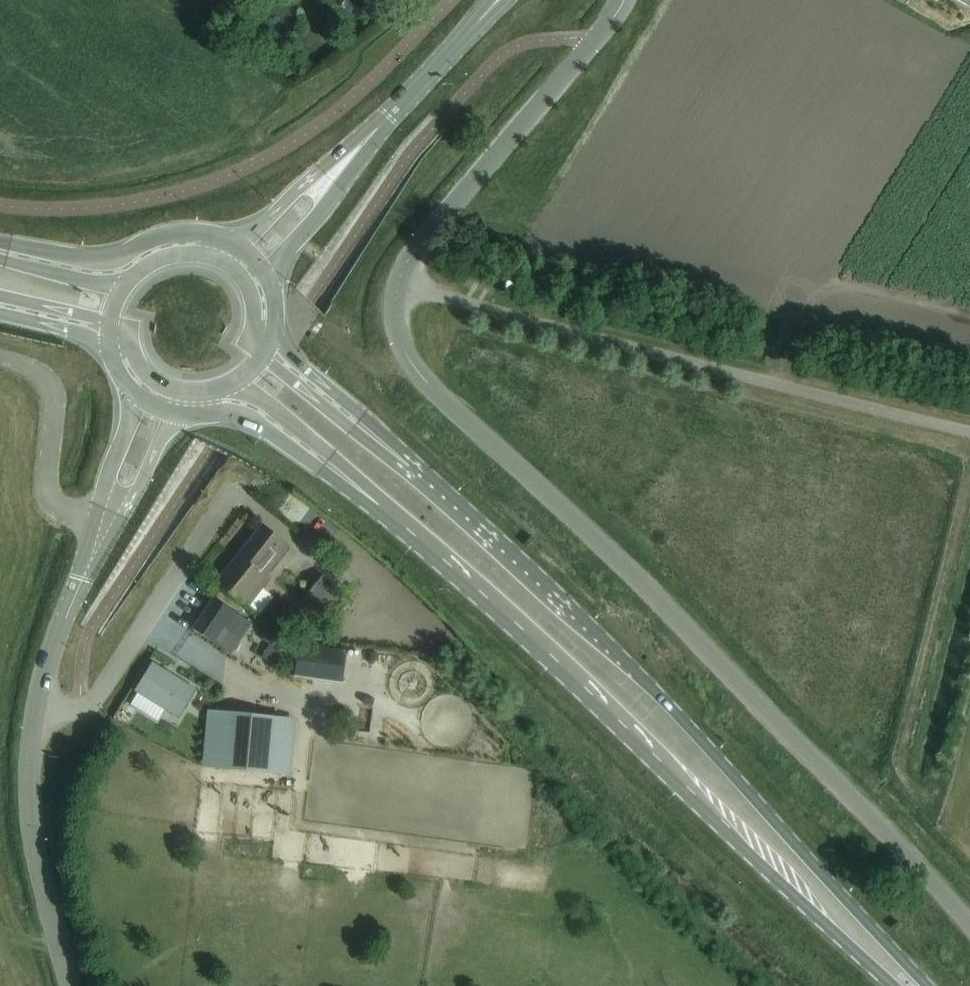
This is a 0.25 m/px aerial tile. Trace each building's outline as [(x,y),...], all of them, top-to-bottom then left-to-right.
[(969,9),(969,7),(969,0),(952,0),(969,9)] [(289,547),(278,537),(262,525),(215,583),(246,608),(269,580),(265,576),(289,547)] [(278,569),(263,588),(273,596),(288,577),(278,569)] [(328,619),(347,596),(322,575),(303,598),(328,619)] [(213,598),(193,628),(210,640),(213,642),(231,653),(251,623),(242,618),(230,610),(213,598)] [(299,643),(294,675),(343,682),(348,650),(299,643)] [(153,665),(136,693),(179,720),(196,690),(153,665)] [(273,715),(235,712),(215,711),(211,768),(270,772),(283,773),(286,720),(273,719),(273,715)]
